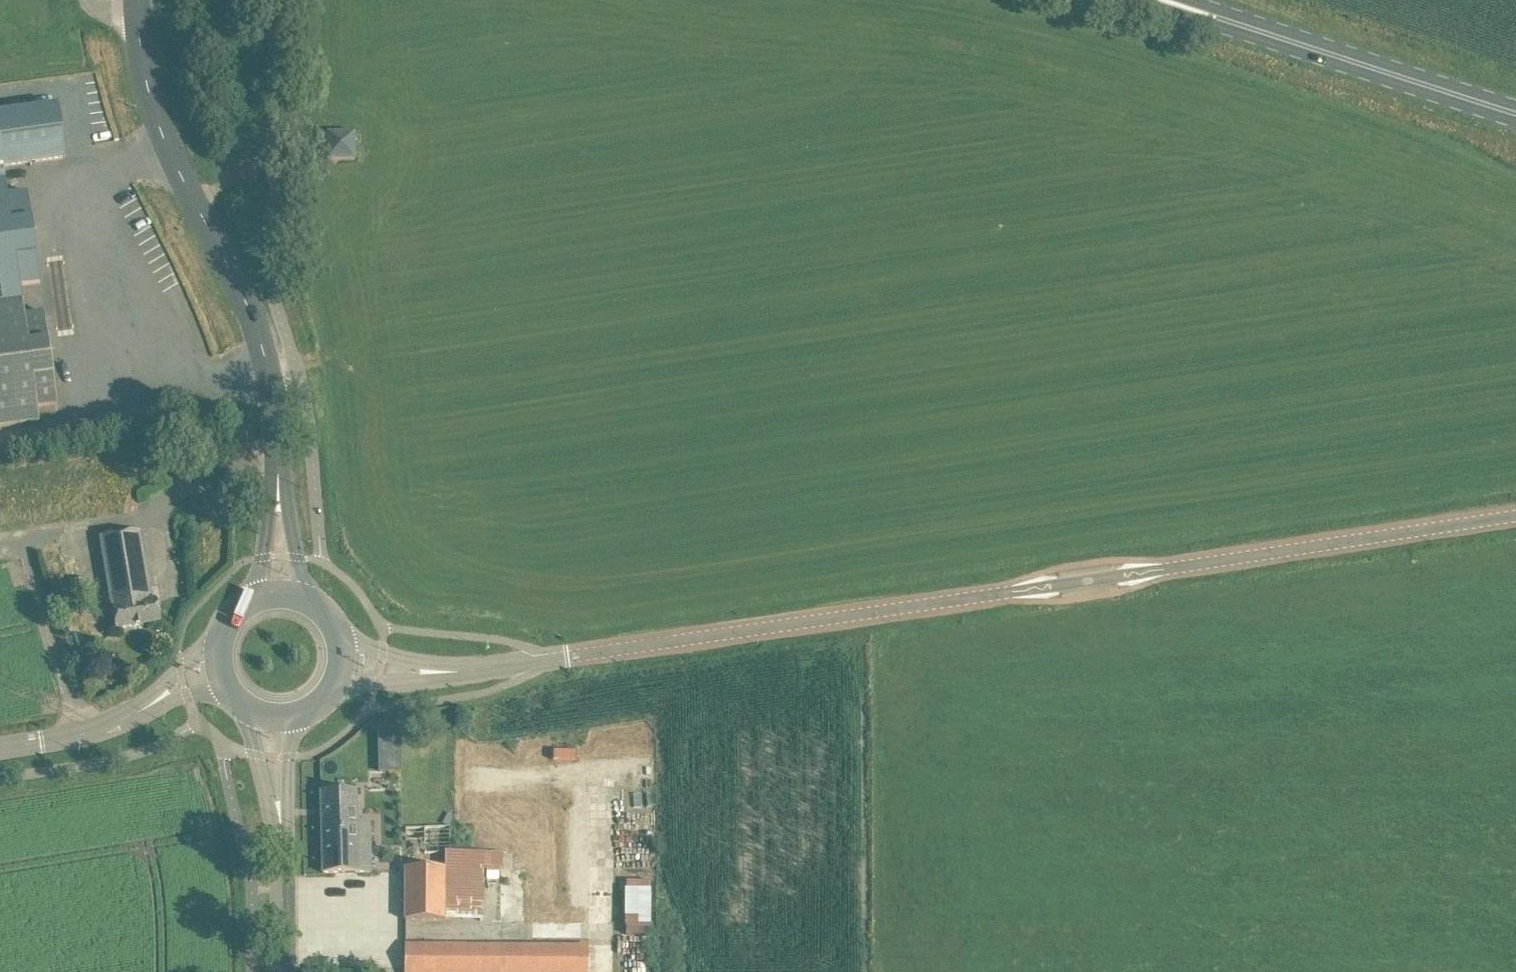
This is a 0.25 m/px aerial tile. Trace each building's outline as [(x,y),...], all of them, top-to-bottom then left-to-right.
[(40,422),(37,407),(57,404),(44,313),(25,316),(20,285),(40,283),(28,192),(8,195),(6,179),(4,166),(65,158),(58,106),(0,114),(0,427),(40,422)] [(327,133),(327,160),(354,160),(354,133),(327,133)] [(140,530),(120,533),(100,537),(116,630),(161,622),(157,599),(152,600),(140,530)] [(399,727),(378,728),(378,771),(400,771),(399,727)] [(356,790),(321,791),(323,873),(371,872),(371,840),(370,820),(357,820),(356,790)] [(448,855),(448,867),(407,867),(407,920),(500,921),(500,914),(509,914),(510,852),(501,852),(450,851),(450,844),(470,843),(469,826),(449,827),(448,813),(436,814),(437,827),(406,827),(406,842),(425,842),(425,855),(448,855)] [(651,924),(651,879),(624,879),(623,923),(651,924)] [(588,945),(405,946),(405,971),(588,971),(588,945)]
